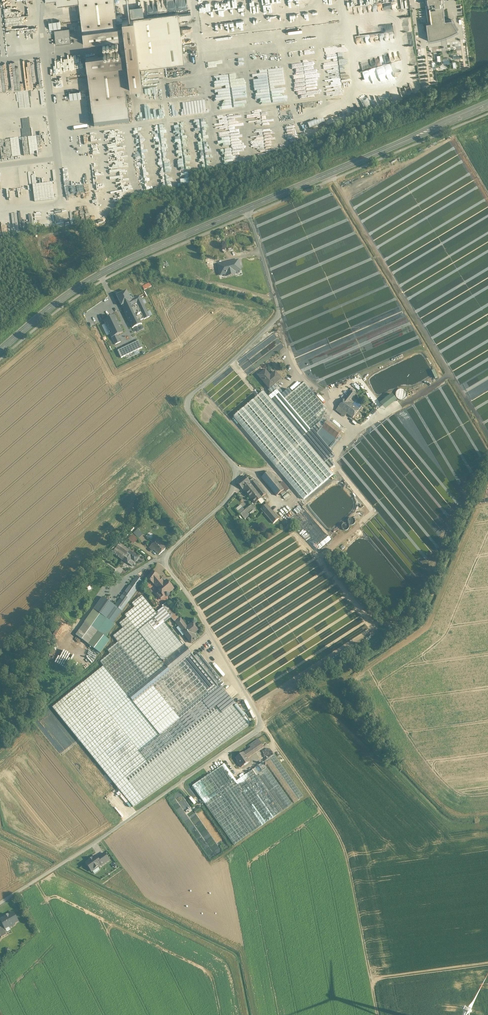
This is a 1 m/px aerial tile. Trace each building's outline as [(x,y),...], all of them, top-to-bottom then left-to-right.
[(79,1),(82,30),(123,25),(122,19),(122,13),(116,14),(114,0),(79,0),(79,1)] [(428,3),(425,4),(428,21),(426,21),(428,41),(429,41),(428,39),(431,38),(435,37),(439,36),(445,35),(452,32),(457,29),(451,18),(445,19),(442,2),(443,2),(444,0),(427,0),(428,3)] [(178,12),(133,18),(140,68),(184,63),(178,12)] [(122,19),(123,25),(124,37),(126,51),(128,63),(130,87),(142,85),(140,68),(133,18),(122,19)] [(123,25),(82,30),(84,42),(119,38),(124,37),(123,25)] [(53,29),(54,42),(56,42),(56,37),(69,36),(68,28),(53,29)] [(120,52),(86,56),(87,68),(128,63),(126,51),(120,52)] [(128,63),(87,68),(94,127),(129,122),(125,87),(130,87),(128,63)] [(308,128),(323,123),(322,119),(306,123),(308,128)] [(50,212),(36,214),(38,227),(46,226),(45,220),(42,221),(41,218),(47,217),(46,214),(50,213),(50,212)] [(77,223),(98,219),(97,217),(99,216),(99,213),(76,217),(77,223)] [(212,257),(205,259),(208,270),(214,269),(212,257)] [(238,259),(217,265),(220,276),(225,275),(226,277),(236,274),(236,272),(241,271),(238,259)] [(126,291),(117,296),(122,306),(131,301),(131,300),(134,299),(133,296),(129,298),(126,291)] [(134,299),(131,300),(131,301),(122,306),(132,328),(142,324),(140,321),(149,317),(139,296),(134,299)] [(429,331),(446,359),(444,350),(447,348),(445,348),(445,345),(443,344),(442,341),(441,341),(440,336),(439,334),(436,336),(432,330),(432,329),(430,329),(430,328),(431,322),(428,324),(425,321),(425,319),(423,316),(422,317),(420,311),(418,312),(418,313),(427,328),(428,327),(429,331)] [(115,315),(104,321),(112,338),(117,335),(123,332),(120,326),(115,315)] [(139,341),(125,348),(125,347),(118,351),(121,358),(142,348),(139,341)] [(301,372),(310,368),(312,373),(317,371),(315,366),(311,367),(310,364),(300,367),(301,372)] [(271,377),(265,370),(258,376),(269,389),(268,390),(272,394),(276,391),(275,390),(276,389),(273,386),(281,379),(276,372),(271,377)] [(276,407),(256,423),(313,491),(333,474),(329,470),(302,438),(320,423),(321,422),(326,412),(327,410),(304,383),(290,394),(290,395),(284,399),(276,407)] [(272,394),(268,398),(276,407),(284,399),(282,396),(277,390),(276,391),(272,394)] [(406,391),(398,390),(397,398),(405,399),(406,391)] [(355,395),(351,391),(345,399),(353,405),(356,400),(353,398),(355,395)] [(264,392),(234,417),(246,431),(255,424),(256,423),(276,407),(268,398),(264,392)] [(392,394),(380,403),(385,410),(397,401),(392,394)] [(345,399),(338,407),(346,413),(353,405),(345,399)] [(226,415),(229,419),(233,417),(231,414),(247,405),(245,401),(228,411),(229,413),(226,415)] [(359,410),(353,405),(346,413),(347,414),(353,418),(359,410)] [(346,413),(338,407),(336,410),(345,417),(347,414),(346,413)] [(345,428),(326,412),(321,422),(320,423),(323,427),(328,420),(342,431),(345,428)] [(342,431),(328,420),(323,427),(317,434),(332,445),(342,431)] [(320,423),(302,438),(329,470),(335,466),(329,460),(334,455),(329,449),(332,445),(317,434),(323,427),(320,423)] [(284,458),(255,424),(246,431),(275,466),(284,458)] [(284,490),(269,471),(261,477),(277,496),(284,490)] [(245,477),(241,479),(237,482),(242,489),(243,489),(250,483),(251,484),(255,481),(253,478),(250,481),(249,482),(245,477)] [(259,484),(256,480),(255,481),(251,484),(262,498),(266,494),(258,485),(259,484)] [(251,484),(250,483),(243,489),(255,503),(258,501),(261,504),(264,501),(262,498),(251,484)] [(251,505),(240,514),(245,519),(256,510),(251,505)] [(273,512),(266,505),(261,509),(267,516),(273,512)] [(273,512),(267,516),(273,523),(279,519),(273,512)] [(356,512),(351,516),(354,521),(360,516),(356,512)] [(132,533),(138,539),(143,534),(137,528),(132,533)] [(133,534),(128,539),(133,544),(138,539),(133,534)] [(166,548),(155,536),(150,541),(153,543),(149,547),(153,551),(154,550),(159,555),(166,548)] [(129,551),(120,544),(118,548),(119,548),(114,554),(115,555),(115,556),(116,556),(117,556),(117,557),(118,557),(119,558),(123,560),(129,551)] [(129,551),(123,560),(132,567),(138,558),(129,551)] [(159,576),(152,571),(147,579),(153,584),(154,583),(158,577),(159,576)] [(110,614),(106,618),(113,623),(143,581),(136,576),(115,606),(110,614)] [(167,581),(164,583),(162,581),(161,579),(160,579),(158,577),(154,583),(158,588),(157,589),(160,591),(156,594),(159,598),(163,595),(164,597),(165,596),(166,596),(168,596),(169,595),(169,594),(169,593),(174,589),(167,581)] [(140,591),(135,599),(118,624),(114,634),(121,642),(123,644),(139,630),(148,623),(159,614),(157,612),(140,591)] [(115,606),(103,597),(97,605),(103,609),(110,614),(115,606)] [(175,613),(167,603),(163,607),(170,616),(171,616),(175,613)] [(97,605),(85,623),(91,627),(103,609),(97,605)] [(163,607),(157,612),(159,614),(148,623),(154,631),(166,622),(165,622),(171,617),(171,616),(170,616),(163,607)] [(91,627),(85,623),(76,635),(88,644),(106,618),(110,614),(103,609),(91,627)] [(175,613),(171,616),(171,617),(176,622),(180,619),(175,613)] [(106,618),(88,644),(101,652),(110,640),(106,638),(115,624),(113,623),(106,618)] [(187,627),(180,619),(176,622),(181,630),(180,631),(182,633),(183,632),(191,643),(196,639),(193,634),(199,629),(193,622),(187,627)] [(184,644),(166,622),(154,631),(154,632),(172,654),(184,644)] [(172,654),(154,632),(154,631),(148,623),(139,630),(164,660),(164,661),(169,656),(172,654)] [(164,660),(139,630),(123,644),(122,645),(150,679),(167,665),(164,661),(164,662),(163,661),(164,660)] [(150,679),(122,645),(123,644),(121,642),(105,654),(107,656),(101,661),(104,665),(129,696),(150,679)] [(172,654),(169,656),(173,660),(187,648),(184,644),(172,654)] [(129,696),(133,701),(134,701),(153,685),(161,679),(171,671),(191,654),(192,654),(187,648),(173,660),(167,665),(150,679),(129,696)] [(222,681),(199,653),(194,657),(217,685),(222,681)] [(194,657),(191,654),(171,671),(198,704),(218,687),(217,685),(194,657)] [(218,666),(223,662),(217,655),(212,659),(218,666)] [(173,660),(169,656),(164,661),(164,660),(163,661),(164,662),(164,661),(167,665),(173,660)] [(133,701),(129,696),(104,665),(83,682),(140,751),(161,734),(134,701),(133,701)] [(198,704),(171,671),(161,679),(153,685),(180,719),(198,704)] [(229,696),(148,762),(140,751),(83,682),(62,700),(143,800),(249,726),(232,706),(235,704),(229,696)] [(153,685),(134,701),(161,734),(180,719),(153,685)] [(161,734),(140,751),(148,762),(229,696),(221,686),(218,688),(218,687),(198,704),(180,719),(161,734)] [(143,800),(62,700),(52,708),(133,807),(143,800)] [(258,739),(249,746),(251,748),(247,751),(251,756),(264,747),(258,739)] [(243,753),(236,758),(239,763),(239,764),(241,767),(249,762),(247,759),(251,756),(247,751),(243,753)] [(216,770),(193,786),(234,844),(305,795),(275,753),(238,780),(226,763),(216,770)] [(104,853),(97,858),(101,864),(101,865),(109,860),(104,853)] [(96,856),(92,858),(89,860),(89,861),(86,863),(92,871),(101,865),(101,864),(97,858),(96,856)] [(9,914),(4,917),(4,918),(0,920),(5,929),(9,926),(10,928),(15,925),(14,924),(18,921),(13,913),(9,915),(9,914)]
